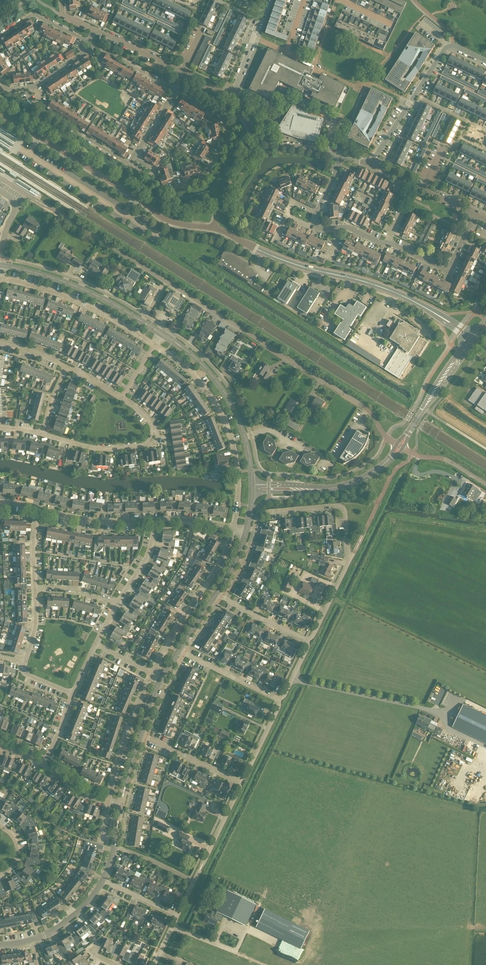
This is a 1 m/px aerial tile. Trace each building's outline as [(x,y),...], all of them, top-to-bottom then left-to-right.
[(69,9),(76,9),(76,5),(79,5),(78,0),(68,0),(68,4),(69,4),(69,9)] [(158,7),(164,9),(168,1),(165,0),(162,0),(158,7)] [(207,6),(215,10),(218,4),(210,0),(207,6)] [(277,0),(275,6),(284,9),(286,3),(277,0)] [(383,5),(389,8),(393,0),(385,0),(383,5)] [(398,0),(393,0),(389,8),(395,11),(400,1),(398,0)] [(168,1),(164,9),(170,12),(174,4),(168,1)] [(401,14),(406,4),(400,1),(395,11),(401,14)] [(327,12),(329,6),(318,2),(316,8),(316,9),(327,12)] [(174,4),(170,12),(176,15),(179,7),(174,4)] [(87,8),(87,9),(85,13),(92,17),(97,8),(92,6),(90,9),(87,8)] [(205,12),(213,16),(215,10),(207,6),(205,12)] [(275,6),(273,11),(282,14),(284,9),(275,6)] [(179,7),(176,15),(181,18),(185,10),(179,7)] [(327,12),(316,9),(316,8),(314,7),(314,9),(316,9),(314,15),(325,19),(327,12)] [(97,19),(101,11),(97,8),(92,17),(97,19)] [(185,10),(181,18),(187,20),(191,13),(185,10)] [(105,23),(108,17),(109,14),(106,13),(101,11),(97,19),(105,23)] [(273,11),(271,17),(280,20),(282,14),(273,11)] [(202,18),(210,22),(213,16),(205,12),(202,18)] [(119,25),(123,17),(117,14),(113,22),(119,25)] [(237,20),(245,24),(248,18),(240,15),(237,20)] [(314,15),(312,20),(312,21),(323,25),(325,19),(314,15)] [(123,17),(119,25),(124,28),(128,20),(123,17)] [(271,17),(269,22),(278,25),(280,20),(271,17)] [(210,22),(202,18),(199,23),(207,27),(210,22)] [(31,19),(28,21),(23,24),(25,26),(29,32),(30,34),(33,32),(34,31),(33,29),(32,26),(31,26),(34,24),(31,19)] [(135,21),(134,23),(128,20),(124,28),(130,31),(135,21)] [(245,24),(237,20),(234,26),(242,30),(245,24)] [(323,25),(312,21),(312,20),(310,20),(309,21),(311,22),(309,27),(321,31),(323,25)] [(343,22),(338,20),(334,27),(340,30),(343,22)] [(48,25),(43,22),(41,21),(38,27),(41,28),(39,31),(44,34),(47,27),(48,25)] [(135,21),(130,31),(136,33),(140,26),(139,25),(140,23),(135,21)] [(269,22),(267,28),(276,31),(278,25),(269,22)] [(348,24),(343,22),(340,30),(344,32),(348,24)] [(354,24),(349,22),(348,24),(344,32),(349,34),(354,24)] [(359,27),(354,24),(349,34),(354,37),(358,29),(359,27)] [(20,29),(26,37),(30,34),(29,32),(25,26),(20,29)] [(140,26),(136,33),(141,36),(145,28),(140,26)] [(242,30),(234,26),(232,32),(240,36),(242,30)] [(52,30),(47,27),(44,34),(43,36),(48,38),(52,30)] [(309,27),(308,33),(307,34),(318,38),(321,31),(309,27)] [(358,29),(354,37),(359,39),(363,31),(364,29),(361,27),(360,30),(358,29)] [(145,28),(141,36),(147,39),(151,31),(145,28)] [(289,36),(276,32),(276,31),(267,28),(265,34),(287,41),(289,36)] [(16,32),(21,40),(26,37),(20,29),(16,32)] [(53,41),(57,32),(52,30),(48,38),(53,41)] [(156,41),(160,33),(154,30),(150,38),(156,41)] [(367,34),(363,31),(359,39),(364,41),(367,34)] [(11,35),(17,43),(21,40),(16,32),(11,35)] [(58,43),(62,34),(57,32),(53,41),(58,43)] [(240,36),(232,32),(229,38),(237,41),(240,36)] [(318,38),(307,34),(308,33),(305,32),(305,34),(307,35),(305,40),(316,44),(318,38)] [(367,34),(364,41),(368,44),(372,36),(374,33),(371,32),(370,35),(367,34)] [(160,33),(156,41),(162,44),(165,36),(160,33)] [(60,46),(62,47),(62,45),(63,45),(64,43),(67,37),(66,37),(62,34),(58,43),(60,44),(60,46)] [(69,45),(70,43),(72,45),(76,38),(68,34),(66,37),(67,37),(64,43),(69,45)] [(386,81),(405,93),(415,78),(435,47),(416,34),(386,81)] [(7,38),(11,44),(12,46),(17,43),(11,35),(7,38)] [(4,44),(6,47),(11,44),(7,38),(5,36),(0,40),(0,43),(2,46),(4,44)] [(165,36),(162,44),(167,46),(171,38),(165,36)] [(373,46),(377,38),(372,36),(368,44),(373,46)] [(171,38),(167,46),(173,49),(177,41),(171,38)] [(237,41),(229,38),(226,43),(234,47),(237,41)] [(387,43),(377,38),(373,46),(383,51),(387,43)] [(316,44),(305,40),(303,47),(314,50),(316,44)] [(234,47),(226,43),(223,49),(231,53),(234,47)] [(264,60),(249,89),(270,100),(278,85),(276,84),(278,79),(283,81),(283,83),(303,93),(305,88),(313,92),(311,97),(335,108),(338,102),(337,101),(341,92),(343,93),(346,86),(322,75),(319,80),(311,76),(313,71),(270,50),(265,60),(264,60)] [(111,57),(104,52),(101,58),(103,59),(101,62),(106,65),(110,59),(111,57)] [(232,56),(224,52),(221,58),(229,61),(232,56)] [(60,54),(58,56),(56,53),(51,56),(56,64),(63,59),(60,54)] [(88,55),(85,57),(81,60),(86,68),(91,65),(89,62),(91,60),(88,55)] [(453,66),(457,58),(451,55),(447,63),(453,66)] [(51,56),(46,59),(52,67),(56,64),(51,56)] [(229,61),(221,58),(219,63),(227,67),(229,61)] [(457,58),(453,66),(459,69),(463,61),(457,58)] [(46,59),(42,62),(47,70),(52,67),(46,59)] [(110,70),(114,62),(110,59),(106,65),(105,67),(110,70)] [(86,68),(81,60),(76,63),(81,71),(86,68)] [(463,61),(459,69),(465,71),(468,64),(463,61)] [(43,73),(47,70),(42,62),(37,65),(39,67),(43,73)] [(114,73),(119,65),(114,62),(110,70),(114,73)] [(5,70),(9,68),(5,63),(0,67),(0,72),(2,75),(7,72),(5,70)] [(81,71),(76,63),(72,66),(73,68),(77,74),(81,71)] [(227,67),(219,63),(216,69),(224,73),(227,67)] [(468,64),(465,71),(470,74),(474,66),(468,64)] [(119,76),(124,67),(119,65),(114,73),(119,76)] [(474,66),(470,74),(476,77),(480,69),(474,66)] [(37,80),(39,78),(44,75),(43,73),(39,67),(34,70),(36,73),(34,75),(37,80)] [(124,67),(119,76),(124,78),(125,76),(129,70),(128,70),(124,67)] [(69,71),(74,79),(79,76),(77,74),(73,68),(69,71)] [(129,70),(125,76),(130,79),(135,71),(130,68),(128,70),(129,70)] [(224,73),(216,69),(213,75),(221,79),(224,73)] [(480,69),(476,77),(482,80),(485,72),(480,69)] [(74,79),(69,71),(64,74),(69,82),(74,79)] [(137,83),(141,77),(142,75),(137,72),(132,80),(137,83)] [(32,76),(29,76),(29,73),(23,73),(24,83),(33,82),(32,76)] [(10,78),(11,84),(19,83),(18,74),(12,74),(13,78),(10,78)] [(60,77),(65,85),(69,82),(64,74),(60,77)] [(55,80),(60,88),(65,85),(60,77),(55,80)] [(140,88),(145,80),(141,77),(137,83),(136,85),(140,88)] [(50,83),(56,91),(60,88),(55,80),(50,83)] [(145,91),(150,82),(145,80),(140,88),(145,91)] [(150,94),(155,85),(150,82),(145,91),(150,94)] [(50,83),(43,88),(47,93),(49,91),(51,94),(56,91),(50,83)] [(439,95),(443,87),(437,84),(433,92),(439,95)] [(155,85),(150,94),(155,96),(156,94),(160,88),(159,88),(155,85)] [(161,86),(159,88),(160,88),(156,94),(161,97),(162,94),(165,95),(168,90),(161,86)] [(443,87),(439,95),(445,98),(449,90),(443,87)] [(349,137),(370,148),(372,144),(395,98),(375,88),(349,137)] [(449,90),(445,98),(451,100),(454,92),(449,90)] [(454,92),(451,100),(456,103),(460,95),(454,92)] [(187,101),(179,97),(176,102),(179,103),(177,107),(182,109),(186,103),(187,101)] [(463,109),(467,101),(461,98),(457,106),(463,109)] [(44,107),(47,109),(51,112),(53,110),(57,104),(56,104),(52,101),(50,104),(47,102),(44,107)] [(467,101),(463,109),(469,112),(473,104),(467,101)] [(57,113),(62,105),(58,102),(56,104),(57,104),(53,110),(57,113)] [(157,113),(162,106),(157,103),(155,105),(152,103),(149,108),(155,112),(157,113)] [(185,114),(190,106),(186,103),(182,109),(181,112),(185,114)] [(421,109),(429,113),(432,107),(424,103),(421,109)] [(473,104),(469,112),(475,114),(478,106),(473,104)] [(62,116),(67,107),(62,105),(57,113),(62,116)] [(294,105),(277,131),(296,139),(317,142),(323,119),(313,116),(294,105)] [(155,112),(149,108),(147,106),(144,111),(152,116),(155,112)] [(190,117),(195,109),(190,106),(185,114),(190,117)] [(478,106),(475,114),(480,117),(484,109),(478,106)] [(66,118),(72,110),(67,107),(62,116),(66,118)] [(195,120),(200,111),(195,109),(190,117),(195,120)] [(418,115),(426,119),(429,113),(421,109),(418,115)] [(71,121),(76,113),(72,110),(66,118),(71,121)] [(168,110),(163,117),(166,118),(172,122),(175,117),(172,115),(173,113),(168,110)] [(141,116),(149,121),(152,116),(144,111),(141,116)] [(200,111),(195,120),(200,123),(204,114),(200,111)] [(76,124),(81,116),(76,113),(71,121),(76,124)] [(139,114),(136,118),(138,120),(146,126),(149,121),(141,116),(139,114)] [(416,121),(424,124),(426,119),(418,115),(416,121)] [(80,127),(84,121),(86,119),(81,116),(76,124),(80,127)] [(211,126),(208,126),(209,132),(219,131),(219,127),(218,127),(217,121),(212,122),(212,121),(205,116),(203,120),(208,122),(210,122),(211,126)] [(163,123),(171,128),(174,123),(172,122),(166,118),(163,123)] [(449,123),(451,124),(458,128),(461,122),(453,118),(453,119),(452,118),(449,123)] [(135,125),(143,130),(146,126),(138,120),(135,125)] [(89,124),(84,121),(80,127),(79,129),(84,132),(89,124)] [(413,126),(421,130),(424,124),(416,121),(413,126)] [(160,128),(168,133),(171,128),(163,123),(160,128)] [(448,129),(456,133),(458,128),(451,124),(448,129)] [(96,129),(95,128),(91,125),(85,134),(90,137),(92,134),(96,129)] [(141,135),(141,134),(143,130),(135,125),(132,130),(135,131),(141,135)] [(96,137),(101,129),(97,126),(95,128),(96,129),(92,134),(96,137)] [(410,132),(418,136),(421,130),(413,126),(410,132)] [(157,132),(165,137),(168,133),(160,128),(157,132)] [(101,129),(96,137),(101,140),(106,132),(101,129)] [(445,135),(453,139),(456,133),(448,129),(445,135)] [(133,140),(138,143),(143,136),(141,134),(141,135),(135,131),(132,136),(135,138),(133,140)] [(214,141),(220,140),(219,135),(220,135),(219,131),(209,132),(210,139),(213,138),(214,141)] [(106,132),(101,140),(105,143),(111,135),(106,132)] [(157,132),(154,137),(160,141),(162,142),(165,137),(157,132)] [(418,136),(410,132),(407,138),(415,142),(418,136)] [(111,135),(105,143),(110,146),(115,138),(111,135)] [(152,146),(154,143),(157,145),(160,141),(154,137),(152,135),(147,143),(152,146)] [(453,139),(445,135),(442,141),(450,145),(453,139)] [(115,138),(110,146),(115,149),(120,141),(115,138)] [(402,145),(409,148),(412,143),(404,139),(402,145)] [(120,141),(115,149),(119,152),(123,146),(124,144),(120,141)] [(211,146),(203,141),(199,146),(196,144),(194,147),(206,154),(208,151),(211,146)] [(409,148),(402,145),(399,150),(407,154),(409,148)] [(465,155),(469,147),(464,145),(460,153),(465,155)] [(118,154),(122,157),(125,159),(128,154),(126,152),(128,149),(123,146),(119,152),(118,154)] [(196,152),(194,154),(192,157),(195,158),(195,159),(200,162),(203,157),(204,158),(206,154),(194,147),(192,150),(196,152)] [(471,158),(475,150),(469,147),(465,155),(471,158)] [(407,154),(399,150),(396,156),(404,160),(407,154)] [(477,161),(481,153),(475,150),(471,158),(477,161)] [(144,153),(141,158),(149,162),(154,154),(149,151),(147,154),(144,153)] [(485,157),(485,156),(481,153),(477,161),(483,164),(485,157)] [(156,167),(159,162),(156,160),(158,157),(154,154),(149,162),(156,167)] [(393,162),(401,166),(404,160),(396,156),(393,162)] [(198,166),(195,167),(194,164),(188,166),(191,176),(195,175),(195,174),(200,172),(198,166)] [(167,170),(166,166),(157,169),(159,177),(172,173),(171,169),(167,170)] [(180,172),(182,178),(187,176),(187,177),(191,176),(188,166),(182,168),(183,170),(180,172)] [(354,179),(358,181),(359,182),(361,179),(360,179),(364,171),(359,168),(354,179)] [(369,173),(364,171),(360,179),(361,179),(365,181),(369,173)] [(355,173),(352,172),(351,174),(346,172),(341,182),(349,186),(355,173)] [(159,177),(162,185),(167,184),(166,181),(170,180),(170,179),(173,178),(172,174),(172,173),(159,177)] [(374,176),(369,173),(365,181),(370,184),(374,176)] [(452,184),(456,176),(450,173),(446,181),(452,184)] [(294,180),(294,184),(296,184),(296,185),(299,186),(298,189),(299,190),(300,190),(305,179),(303,178),(303,177),(301,175),(299,178),(296,177),(296,180),(294,180)] [(289,186),(292,185),(289,176),(283,178),(288,190),(290,189),(289,186)] [(370,184),(374,185),(375,186),(379,178),(374,176),(370,184)] [(456,176),(452,184),(457,187),(461,179),(456,176)] [(291,196),(288,190),(283,178),(278,180),(282,189),(285,187),(286,190),(287,192),(284,193),(288,197),(291,196)] [(384,180),(381,179),(379,178),(375,186),(380,188),(384,180)] [(305,179),(300,190),(301,191),(302,191),(303,188),(306,189),(310,181),(305,179)] [(461,179),(457,187),(463,190),(467,182),(461,179)] [(306,190),(305,192),(308,193),(307,194),(309,195),(315,184),(313,183),(314,182),(310,180),(310,181),(306,189),(306,190)] [(384,193),(389,183),(384,180),(380,188),(378,191),(384,193)] [(349,186),(341,182),(339,187),(347,190),(349,186)] [(467,182),(463,190),(469,192),(473,184),(467,182)] [(309,195),(311,196),(313,193),(316,194),(320,186),(315,184),(309,195)] [(268,192),(276,196),(279,198),(280,196),(277,194),(279,191),(271,187),(268,192)] [(347,190),(339,187),(337,191),(345,195),(347,190)] [(476,198),(480,190),(474,187),(470,195),(476,198)] [(388,189),(385,195),(382,201),(390,205),(394,195),(389,193),(391,190),(388,189)] [(480,190),(476,198),(481,201),(485,193),(480,190)] [(345,195),(337,191),(334,196),(342,200),(345,195)] [(266,197),(277,202),(278,200),(275,199),(276,196),(268,192),(266,197)] [(340,205),(342,201),(342,200),(334,196),(332,201),(340,205)] [(264,202),(263,203),(271,207),(273,206),(272,206),(273,203),(276,204),(277,202),(266,197),(264,202)] [(379,206),(387,210),(390,205),(382,201),(379,206)] [(331,202),(329,207),(329,213),(338,212),(343,211),(342,206),(340,206),(331,202)] [(271,207),(263,203),(256,217),(260,220),(260,222),(263,224),(270,209),(271,207)] [(387,210),(379,206),(377,211),(385,215),(387,210)] [(351,210),(347,218),(352,221),(356,213),(351,210)] [(377,211),(374,217),(371,223),(374,225),(375,222),(380,225),(385,215),(377,211)] [(357,223),(361,215),(356,213),(352,221),(357,223)] [(408,218),(416,222),(418,217),(410,213),(408,218)] [(362,225),(365,217),(361,215),(357,223),(362,225)] [(372,217),(368,215),(367,215),(365,217),(362,225),(367,228),(372,217)] [(23,236),(28,228),(34,232),(39,224),(33,220),(33,219),(29,216),(23,225),(24,225),(23,227),(18,225),(14,231),(23,236)] [(405,223),(414,227),(416,222),(408,218),(405,223)] [(268,232),(272,224),(274,222),(268,219),(263,230),(268,232)] [(411,232),(414,227),(405,223),(403,228),(411,232)] [(272,224),(268,232),(273,235),(277,227),(272,224)] [(290,241),(291,239),(295,231),(290,228),(286,236),(289,238),(288,240),(290,241)] [(409,237),(412,238),(413,235),(414,233),(411,232),(403,228),(401,233),(409,237)] [(443,235),(451,239),(454,234),(446,230),(443,235)] [(296,241),(300,233),(295,231),(291,239),(290,241),(292,242),(293,240),(296,241)] [(299,243),(298,245),(300,245),(305,235),(300,233),(296,241),(299,243)] [(302,246),(302,244),(306,246),(307,244),(310,238),(309,238),(305,235),(300,245),(302,246)] [(311,248),(312,246),(315,238),(310,235),(309,238),(310,238),(307,244),(310,245),(309,247),(311,248)] [(441,240),(449,244),(451,239),(443,235),(441,240)] [(317,248),(320,240),(315,238),(312,246),(317,248)] [(323,250),(322,250),(325,243),(320,240),(317,248),(320,250),(319,252),(321,253),(323,250)] [(438,245),(446,249),(449,244),(441,240),(438,245)] [(347,251),(351,243),(346,241),(342,249),(347,251)] [(356,245),(351,243),(347,251),(352,254),(354,251),(353,251),(356,245)] [(358,254),(362,246),(357,243),(356,245),(353,251),(354,251),(358,254)] [(446,249),(438,245),(436,250),(444,254),(446,249)] [(363,256),(367,248),(362,246),(358,254),(363,256)] [(467,256),(475,260),(481,248),(478,246),(477,249),(472,246),(467,256)] [(363,256),(362,258),(367,260),(372,250),(367,248),(363,256)] [(69,262),(71,263),(78,268),(82,262),(75,258),(74,258),(72,257),(72,256),(62,250),(57,258),(61,261),(61,260),(67,264),(69,262)] [(251,285),(258,274),(247,268),(247,265),(248,263),(227,250),(218,264),(251,285)] [(377,253),(372,250),(367,260),(372,263),(377,253)] [(377,265),(378,263),(382,255),(377,253),(372,263),(377,265)] [(388,264),(389,262),(392,256),(387,253),(383,261),(388,264)] [(388,264),(387,266),(392,269),(393,266),(397,258),(392,256),(389,262),(388,264)] [(465,261),(467,262),(473,265),(475,260),(467,256),(465,261)] [(393,266),(392,269),(396,271),(398,269),(402,260),(397,258),(393,266)] [(403,271),(406,263),(402,260),(398,269),(403,271)] [(473,265),(467,262),(465,261),(462,266),(470,270),(471,270),(473,265)] [(100,268),(91,263),(88,268),(97,274),(95,276),(102,280),(108,271),(101,267),(100,268)] [(407,273),(411,265),(406,263),(403,271),(407,273)] [(411,265),(407,273),(412,276),(416,268),(411,265)] [(473,271),(471,270),(470,270),(462,266),(460,271),(471,276),(473,271)] [(115,281),(115,282),(116,282),(116,281),(117,282),(118,284),(116,287),(124,293),(127,289),(130,291),(140,275),(131,269),(126,278),(125,277),(124,277),(123,276),(122,276),(121,276),(119,277),(118,277),(117,278),(116,279),(116,280),(115,281)] [(418,275),(415,281),(418,283),(419,281),(423,283),(424,281),(423,281),(427,273),(422,270),(419,276),(418,275)] [(466,280),(468,281),(471,276),(460,271),(458,276),(466,280)] [(428,283),(432,275),(427,273),(423,281),(424,281),(428,283)] [(433,286),(437,278),(432,275),(428,283),(433,286)] [(455,281),(463,284),(466,280),(458,276),(455,281)] [(438,288),(442,280),(437,278),(433,286),(438,288)] [(443,290),(447,282),(442,280),(438,288),(443,290)] [(287,304),(297,287),(289,281),(278,298),(287,304)] [(463,290),(464,289),(462,288),(463,284),(455,281),(453,285),(461,289),(463,290)] [(447,282),(443,290),(448,293),(449,290),(452,285),(447,282)] [(458,296),(459,294),(461,289),(453,285),(452,285),(449,290),(454,292),(453,295),(454,295),(457,297),(458,296)] [(145,287),(138,298),(145,302),(144,303),(149,307),(154,298),(149,295),(150,293),(153,294),(156,289),(151,286),(149,289),(145,287)] [(307,313),(319,293),(311,288),(298,308),(307,313)] [(12,303),(12,300),(13,299),(16,299),(18,292),(13,290),(10,303),(12,303)] [(170,313),(171,313),(171,311),(172,311),(173,311),(174,311),(174,310),(178,312),(184,302),(168,292),(162,302),(165,304),(165,306),(166,307),(164,308),(164,309),(165,310),(166,311),(167,312),(168,312),(170,313)] [(22,306),(23,303),(23,301),(27,302),(29,294),(24,293),(20,305),(22,306)] [(33,309),(34,306),(34,304),(37,305),(39,297),(34,296),(31,308),(33,309)] [(49,309),(47,313),(49,314),(54,302),(49,300),(46,307),(49,309)] [(51,315),(52,312),(53,310),(56,312),(59,304),(54,302),(49,314),(51,315)] [(341,305),(335,314),(344,320),(342,324),(341,323),(334,334),(344,340),(351,330),(349,329),(358,315),(361,317),(363,313),(366,307),(357,302),(354,307),(350,304),(348,305),(346,308),(341,305)] [(59,313),(58,317),(60,318),(64,306),(59,304),(56,312),(59,313)] [(185,326),(185,327),(185,328),(186,328),(187,329),(188,329),(189,329),(194,321),(195,322),(196,318),(197,316),(201,313),(200,312),(202,309),(194,304),(192,307),(190,306),(189,311),(188,312),(184,315),(186,316),(183,320),(184,321),(182,324),(185,326)] [(61,319),(63,316),(63,314),(66,316),(69,308),(64,306),(60,318),(61,319)] [(69,308),(66,316),(72,318),(73,313),(75,314),(76,311),(69,308)] [(78,320),(83,323),(86,315),(80,312),(78,315),(80,316),(78,320)] [(86,324),(84,329),(85,330),(91,318),(86,315),(83,323),(86,324)] [(87,330),(89,328),(89,326),(92,328),(96,320),(91,318),(85,330),(87,330)] [(210,335),(211,335),(212,331),(214,329),(217,326),(206,319),(205,324),(204,325),(200,329),(202,329),(210,335)] [(96,329),(93,334),(95,335),(101,323),(96,320),(92,328),(96,329)] [(384,369),(394,376),(399,378),(410,360),(412,357),(413,358),(416,354),(419,356),(427,342),(417,336),(419,331),(403,321),(399,322),(396,328),(397,328),(390,339),(399,345),(397,348),(398,348),(384,369)] [(218,327),(220,328),(223,330),(226,325),(221,322),(218,327)] [(102,333),(106,326),(101,323),(95,335),(97,335),(99,331),(102,333)] [(110,328),(103,338),(105,340),(107,336),(110,337),(114,330),(110,328)] [(32,329),(31,332),(28,340),(33,342),(36,334),(37,331),(32,329)] [(205,343),(209,336),(210,335),(202,329),(199,333),(200,334),(198,337),(201,339),(201,340),(201,341),(202,342),(204,342),(205,343)] [(220,356),(221,356),(226,347),(228,344),(230,345),(231,340),(232,339),(236,336),(225,329),(224,333),(223,335),(219,338),(220,339),(218,342),(215,346),(216,347),(215,350),(218,352),(217,353),(217,354),(218,354),(218,355),(219,355),(220,355),(220,356)] [(113,339),(110,343),(112,344),(119,333),(114,330),(110,337),(113,339)] [(114,345),(116,343),(116,341),(119,343),(124,336),(119,333),(112,344),(114,345)] [(36,334),(33,342),(38,344),(41,336),(36,334)] [(41,336),(38,344),(44,346),(46,338),(41,336)] [(122,345),(120,349),(121,350),(128,339),(124,336),(119,343),(122,345)] [(46,338),(44,346),(49,348),(52,340),(46,338)] [(123,351),(125,349),(126,347),(129,349),(133,342),(128,339),(121,350),(123,351)] [(52,340),(49,348),(54,349),(57,342),(52,340)] [(70,346),(72,342),(70,341),(64,354),(69,356),(74,348),(70,346)] [(57,342),(54,349),(61,352),(62,349),(60,348),(62,344),(57,342)] [(131,351),(129,355),(131,356),(138,345),(133,342),(129,349),(131,351)] [(78,345),(76,349),(74,348),(69,356),(74,359),(79,350),(81,347),(78,345)] [(132,357),(134,354),(135,353),(138,355),(142,348),(138,345),(131,356),(132,357)] [(234,355),(238,349),(234,346),(230,352),(234,355)] [(79,350),(74,359),(80,362),(84,353),(81,352),(83,348),(81,347),(79,350)] [(85,365),(92,352),(90,351),(88,355),(84,353),(80,362),(85,365)] [(95,359),(97,355),(96,354),(88,367),(93,370),(98,361),(95,359)] [(232,356),(229,361),(232,363),(229,368),(230,368),(229,370),(234,373),(235,372),(236,372),(240,365),(236,363),(238,359),(232,356)] [(102,364),(98,361),(93,370),(98,373),(106,360),(104,359),(102,364)] [(157,373),(165,363),(161,359),(155,366),(158,368),(155,372),(157,373)] [(108,362),(106,360),(98,373),(103,376),(109,368),(110,365),(107,363),(108,362)] [(158,374),(160,372),(161,371),(164,373),(169,366),(165,363),(157,373),(158,374)] [(266,380),(270,374),(267,372),(270,367),(263,363),(260,367),(256,372),(263,376),(262,377),(266,380)] [(23,373),(22,374),(21,377),(23,378),(28,366),(22,364),(19,371),(23,373)] [(25,379),(26,374),(30,375),(33,368),(28,366),(23,378),(25,379)] [(112,370),(109,368),(103,376),(108,380),(116,367),(115,366),(112,370)] [(167,375),(166,376),(164,379),(165,380),(173,370),(169,366),(164,373),(167,375)] [(118,368),(116,367),(108,380),(113,383),(119,374),(115,372),(118,368)] [(33,377),(32,378),(31,381),(33,382),(38,370),(33,368),(30,375),(33,377)] [(39,382),(40,379),(43,372),(38,370),(33,382),(35,383),(36,381),(39,382)] [(167,381),(169,379),(170,378),(172,380),(178,373),(173,370),(165,380),(167,381)] [(43,381),(42,382),(41,385),(43,386),(48,374),(43,372),(40,379),(43,381)] [(125,372),(122,376),(119,374),(113,383),(119,386),(126,373),(125,372)] [(174,387),(182,377),(178,373),(172,380),(175,382),(172,386),(174,387)] [(49,386),(50,383),(53,376),(48,374),(43,386),(42,390),(45,391),(46,386),(45,386),(46,385),(49,386)] [(181,387),(186,380),(182,377),(174,387),(175,388),(178,384),(181,387)] [(68,387),(66,387),(65,390),(77,394),(78,392),(76,392),(78,386),(77,386),(78,384),(72,380),(70,384),(69,383),(68,387)] [(142,401),(148,393),(145,390),(147,387),(146,385),(137,397),(142,401)] [(183,397),(194,389),(190,385),(184,390),(186,393),(182,395),(183,397)] [(477,388),(468,400),(476,406),(477,405),(485,412),(485,393),(485,394),(477,388)] [(194,389),(183,397),(184,399),(188,396),(190,399),(197,394),(194,389)] [(64,397),(73,400),(75,395),(77,395),(77,394),(65,390),(64,392),(66,393),(64,397)] [(32,393),(36,394),(35,398),(43,400),(45,394),(37,392),(32,391),(32,393)] [(148,393),(142,401),(147,404),(156,392),(154,391),(151,395),(148,393)] [(156,392),(147,404),(152,408),(158,400),(155,397),(157,393),(156,392)] [(197,394),(190,399),(192,401),(188,404),(190,406),(200,398),(197,394)] [(73,400),(64,397),(63,401),(61,400),(60,403),(71,406),(73,407),(73,406),(71,405),(73,400)] [(320,410),(325,402),(317,397),(312,405),(309,411),(314,414),(317,408),(320,410)] [(158,400),(152,408),(157,411),(165,399),(164,398),(161,402),(158,400)] [(191,407),(193,406),(195,405),(197,407),(203,403),(200,398),(190,406),(191,407)] [(165,399),(157,411),(162,415),(168,407),(164,404),(167,400),(165,399)] [(285,409),(293,414),(299,404),(291,399),(285,409)] [(32,408),(40,410),(42,405),(29,402),(29,404),(33,405),(32,408)] [(60,410),(68,413),(71,406),(60,403),(59,406),(61,406),(60,410)] [(203,403),(197,407),(199,410),(195,413),(196,415),(206,407),(203,403)] [(174,405),(172,408),(171,409),(168,407),(162,415),(167,418),(175,406),(174,405)] [(203,416),(210,412),(206,407),(196,415),(197,416),(201,414),(203,416)] [(68,413),(60,410),(58,414),(56,413),(55,416),(66,420),(66,419),(67,418),(68,413)] [(39,416),(27,412),(26,414),(31,415),(30,419),(38,421),(39,416)] [(284,423),(296,430),(301,423),(289,415),(284,423)] [(56,419),(55,423),(67,427),(69,420),(66,419),(66,420),(55,416),(54,419),(56,419)] [(203,427),(215,423),(213,417),(205,420),(206,424),(202,425),(203,427)] [(184,419),(180,420),(169,422),(170,428),(180,426),(179,422),(184,422),(184,419)] [(62,433),(64,434),(65,434),(67,427),(55,423),(54,427),(52,426),(51,429),(53,430),(61,433),(62,433)] [(215,423),(203,427),(203,429),(208,427),(209,431),(217,428),(215,423)] [(210,434),(209,434),(206,436),(207,437),(219,433),(217,428),(209,431),(210,434)] [(368,438),(370,433),(369,433),(367,439),(367,441),(360,437),(362,433),(357,430),(340,458),(345,462),(345,461),(346,463),(343,464),(344,464),(346,463),(352,460),(356,457),(360,453),(364,448),(366,443),(368,438)] [(172,440),(182,438),(181,434),(186,433),(185,431),(171,434),(172,440)] [(207,439),(210,438),(212,438),(213,441),(221,438),(219,433),(207,437),(207,439)] [(10,444),(11,436),(6,436),(6,439),(1,439),(1,449),(7,449),(7,444),(10,444)] [(18,450),(19,440),(15,440),(15,437),(11,436),(10,444),(13,444),(12,449),(18,450)] [(265,451),(272,456),(277,448),(276,448),(275,441),(268,436),(263,443),(263,444),(265,451)] [(19,440),(18,450),(24,451),(25,446),(27,447),(29,439),(24,438),(24,441),(19,440)] [(221,438),(213,441),(214,444),(210,446),(211,448),(223,443),(221,438)] [(35,453),(37,444),(33,443),(34,440),(29,439),(27,447),(26,451),(35,453)] [(44,451),(47,443),(42,442),(41,445),(37,444),(35,453),(41,455),(42,450),(44,451)] [(52,458),(55,449),(50,447),(51,444),(47,443),(44,451),(47,452),(46,456),(52,458)] [(174,452),(184,450),(183,446),(188,445),(187,443),(173,446),(174,452)] [(217,451),(225,448),(223,443),(211,448),(211,449),(216,448),(217,451)] [(64,448),(60,447),(59,450),(55,449),(52,458),(58,460),(59,455),(62,456),(64,448)] [(75,451),(71,450),(69,458),(66,458),(65,464),(69,465),(70,460),(76,462),(79,452),(78,452),(78,453),(74,452),(75,451)] [(153,453),(153,452),(154,462),(160,461),(161,465),(165,465),(165,459),(162,459),(161,451),(157,451),(157,452),(153,453)] [(294,463),(299,456),(291,451),(284,453),(279,460),(287,465),(294,463)] [(78,453),(79,452),(76,462),(82,464),(80,468),(85,469),(87,463),(84,462),(86,454),(82,453),(82,454),(78,453)] [(149,452),(145,453),(147,461),(144,462),(145,468),(149,467),(149,463),(154,462),(153,452),(153,453),(149,453),(149,452)] [(315,465),(320,458),(312,453),(305,455),(304,455),(300,462),(307,467),(308,466),(315,465)] [(127,456),(127,455),(128,465),(129,465),(129,468),(135,467),(135,469),(140,468),(139,462),(136,463),(135,454),(131,455),(131,456),(127,456)] [(217,458),(217,462),(215,464),(214,466),(216,468),(218,468),(220,468),(220,471),(227,470),(226,464),(228,464),(226,456),(224,457),(223,454),(216,455),(217,458)] [(123,456),(120,456),(121,465),(118,465),(119,471),(123,471),(123,466),(128,465),(127,455),(127,456),(123,457),(123,456)] [(176,463),(185,462),(185,458),(189,457),(189,455),(175,457),(176,463)] [(99,456),(95,456),(94,464),(92,464),(91,470),(96,470),(96,466),(102,466),(103,456),(102,456),(102,457),(99,457),(99,456)] [(103,457),(103,456),(102,466),(108,467),(108,471),(112,471),(113,465),(110,465),(110,457),(106,457),(103,457)] [(8,493),(9,484),(0,484),(0,494),(4,494),(6,493),(8,493)] [(9,484),(8,493),(11,493),(12,495),(17,495),(19,485),(9,484)] [(472,500),(479,489),(470,484),(466,490),(464,489),(461,493),(472,500)] [(23,495),(26,496),(28,488),(19,485),(17,495),(22,497),(22,496),(23,495)] [(29,499),(34,500),(36,490),(28,488),(26,496),(28,497),(29,498),(29,499)] [(40,500),(42,501),(45,492),(36,490),(34,500),(38,501),(39,501),(40,500)] [(46,503),(50,505),(53,495),(45,492),(42,501),(45,501),(46,503)] [(55,506),(57,505),(59,505),(62,497),(53,495),(50,505),(55,506)] [(446,503),(453,507),(457,500),(451,496),(446,503)] [(62,497),(59,505),(62,506),(63,507),(63,508),(68,509),(70,499),(62,497)] [(68,509),(73,510),(75,509),(77,509),(79,500),(70,499),(68,509)] [(81,511),(86,512),(87,502),(79,500),(77,509),(80,509),(81,511)] [(165,502),(166,510),(168,510),(170,511),(170,512),(175,511),(175,501),(165,502)] [(181,511),(183,511),(184,502),(175,501),(175,511),(179,512),(181,511)] [(95,511),(96,503),(87,502),(86,512),(91,512),(92,511),(95,511)] [(152,513),(157,512),(157,502),(148,503),(148,511),(151,511),(152,512),(152,513)] [(163,510),(166,510),(165,502),(157,502),(157,512),(162,512),(163,510)] [(187,513),(192,513),(193,503),(184,502),(183,511),(186,511),(187,512),(187,513)] [(96,503),(95,511),(97,512),(98,513),(104,514),(104,504),(96,503)] [(113,504),(113,513),(116,512),(117,514),(122,514),(122,503),(113,504)] [(131,512),(131,503),(122,503),(122,514),(127,514),(127,513),(128,512),(131,512)] [(135,513),(140,513),(139,503),(131,503),(131,512),(133,512),(134,513),(135,513)] [(140,513),(145,513),(146,511),(148,511),(148,503),(139,503),(140,513)] [(192,513),(197,514),(198,513),(201,513),(202,504),(193,503),(192,513)] [(111,513),(113,513),(113,504),(104,504),(104,514),(110,514),(111,513)] [(209,515),(211,505),(202,504),(201,513),(203,513),(204,514),(204,515),(209,515)] [(215,515),(218,515),(220,507),(211,505),(209,515),(214,516),(215,515)] [(226,518),(228,508),(220,507),(218,515),(220,516),(221,517),(221,518),(226,518)] [(336,523),(333,524),(333,515),(325,516),(326,526),(332,526),(332,530),(337,529),(336,523)] [(315,525),(316,531),(320,531),(320,527),(326,526),(325,516),(317,517),(318,525),(315,525)] [(310,532),(311,532),(316,531),(315,525),(312,525),(312,517),(304,518),(305,528),(308,528),(310,532)] [(294,527),(295,533),(305,532),(305,528),(304,518),(296,519),(297,527),(294,527)] [(291,519),(283,520),(284,530),(290,529),(290,533),(295,533),(294,527),(291,527),(291,519)] [(1,523),(1,530),(4,530),(9,531),(10,522),(4,521),(4,523),(1,523)] [(266,524),(265,528),(262,527),(261,532),(274,535),(276,526),(266,524)] [(260,536),(263,537),(262,541),(271,543),(274,535),(261,532),(260,536)] [(216,548),(219,543),(214,540),(215,538),(210,535),(207,539),(210,541),(209,544),(216,548)] [(132,537),(132,547),(138,547),(138,539),(140,539),(140,536),(135,536),(135,537),(132,537)] [(168,543),(168,546),(174,547),(175,540),(173,540),(173,538),(162,537),(162,543),(168,543)] [(330,543),(331,549),(327,549),(328,554),(331,553),(331,554),(339,553),(338,545),(339,545),(339,542),(333,542),(333,539),(327,540),(327,543),(330,543)] [(261,545),(258,544),(256,548),(264,551),(264,550),(271,553),(272,551),(272,550),(271,549),(270,549),(271,543),(262,541),(261,545)] [(13,546),(15,546),(15,551),(24,551),(24,545),(20,546),(20,543),(13,543),(13,546)] [(203,547),(214,553),(215,550),(216,550),(217,548),(216,548),(209,544),(207,546),(204,545),(203,547)] [(205,550),(204,553),(211,557),(211,558),(212,558),(213,556),(212,556),(214,553),(203,547),(202,549),(205,550)] [(168,548),(167,550),(160,548),(158,554),(168,557),(169,555),(171,556),(174,550),(168,548)] [(255,552),(258,553),(256,557),(266,561),(268,555),(263,553),(264,551),(256,548),(255,552)] [(202,562),(203,559),(208,562),(211,558),(211,557),(204,553),(199,551),(195,558),(202,562)] [(156,560),(163,562),(161,565),(167,567),(170,561),(167,560),(168,557),(158,554),(156,560)] [(321,561),(320,564),(323,566),(323,565),(325,567),(322,573),(330,577),(331,574),(331,573),(334,567),(328,564),(328,563),(328,562),(329,562),(330,558),(325,557),(324,557),(322,556),(321,561)] [(255,561),(252,560),(250,564),(258,567),(262,569),(263,566),(266,561),(256,557),(255,561)] [(204,570),(199,566),(201,564),(196,560),(191,567),(194,569),(201,574),(204,570)] [(248,568),(251,569),(249,573),(258,577),(261,573),(262,573),(263,572),(263,571),(263,570),(262,569),(261,570),(258,568),(258,567),(250,564),(248,568)] [(161,566),(160,568),(154,565),(151,570),(160,575),(161,573),(163,575),(166,569),(161,566)] [(188,572),(198,579),(200,576),(201,575),(201,574),(194,569),(192,572),(189,570),(188,572)] [(147,575),(153,579),(152,581),(157,584),(160,579),(158,577),(160,575),(151,570),(147,575)] [(187,578),(195,583),(195,584),(196,582),(198,579),(188,572),(186,574),(189,576),(187,578)] [(247,577),(245,576),(243,579),(253,585),(253,584),(250,583),(250,582),(257,585),(258,583),(256,582),(258,577),(249,573),(247,577)] [(21,584),(26,584),(25,578),(16,578),(17,584),(15,584),(10,584),(10,587),(15,587),(21,587),(21,584)] [(185,587),(186,584),(191,588),(195,583),(187,578),(186,581),(183,579),(180,584),(185,587)] [(241,583),(243,585),(241,588),(249,593),(253,588),(248,586),(249,584),(252,586),(253,585),(243,579),(241,583)] [(151,589),(154,590),(157,584),(152,581),(150,584),(144,580),(141,585),(150,591),(151,589)] [(289,589),(292,582),(287,580),(283,586),(289,589)] [(310,597),(315,587),(304,582),(299,592),(310,597)] [(152,600),(149,598),(151,594),(149,593),(150,591),(141,585),(138,591),(144,594),(142,597),(148,600),(151,602),(152,600)] [(187,594),(182,591),(184,588),(179,585),(176,589),(179,591),(177,594),(184,599),(187,594)] [(26,590),(21,590),(21,587),(15,587),(15,590),(14,590),(14,596),(26,595),(26,590)] [(241,598),(242,596),(246,599),(249,593),(241,588),(239,592),(236,590),(233,594),(241,598)] [(174,598),(181,603),(182,604),(183,602),(182,602),(184,599),(177,594),(174,592),(173,594),(176,596),(174,598)] [(141,606),(143,607),(148,600),(142,597),(141,599),(135,596),(132,601),(141,606)] [(260,603),(263,604),(260,609),(265,612),(269,604),(272,599),(266,596),(266,597),(263,596),(260,603)] [(181,603),(174,598),(172,601),(169,599),(166,604),(171,607),(173,604),(178,608),(181,603)] [(129,606),(134,610),(133,612),(138,615),(142,610),(140,608),(141,606),(132,601),(129,606)] [(271,614),(273,610),(276,611),(279,603),(276,602),(275,606),(269,604),(265,612),(271,614)] [(278,612),(276,617),(282,619),(286,611),(288,606),(285,605),(283,604),(282,605),(279,603),(276,611),(278,612)] [(162,610),(165,611),(164,614),(171,619),(171,618),(174,614),(169,611),(170,608),(165,605),(162,610)] [(287,622),(289,618),(292,619),(296,611),(293,610),(291,614),(286,611),(282,619),(287,622)] [(133,620),(135,621),(138,615),(133,612),(131,614),(126,611),(122,616),(131,622),(133,620)] [(227,611),(225,614),(222,612),(220,615),(221,615),(220,617),(230,624),(231,622),(230,621),(234,615),(227,611)] [(295,620),(293,625),(298,627),(302,619),(297,617),(298,613),(296,611),(292,619),(295,620)] [(158,617),(168,623),(170,620),(171,621),(172,619),(171,618),(171,619),(164,614),(162,617),(159,615),(158,617)] [(119,621),(125,625),(123,627),(129,631),(132,625),(130,624),(131,622),(122,616),(119,621)] [(24,627),(25,623),(27,623),(27,617),(18,617),(15,617),(15,624),(17,625),(24,627)] [(158,623),(165,628),(166,628),(167,627),(166,626),(168,623),(158,617),(157,619),(160,621),(158,623)] [(224,626),(226,628),(228,625),(229,626),(230,624),(220,617),(219,619),(218,618),(216,621),(223,626),(224,626)] [(307,628),(311,621),(308,620),(307,622),(302,619),(298,627),(303,630),(305,627),(307,628)] [(222,630),(221,629),(223,626),(216,621),(214,624),(215,625),(214,627),(224,633),(225,631),(223,630),(222,630)] [(157,629),(162,632),(165,628),(158,623),(156,626),(153,624),(150,629),(156,632),(157,629)] [(253,623),(251,627),(248,626),(245,633),(248,635),(249,632),(254,635),(258,627),(256,626),(257,625),(253,623)] [(26,628),(24,627),(17,625),(16,630),(24,633),(26,628)] [(123,627),(122,630),(116,626),(113,632),(122,637),(123,635),(125,636),(129,631),(123,627)] [(217,636),(220,632),(220,633),(221,634),(223,635),(224,633),(214,627),(212,628),(211,628),(209,631),(217,636)] [(254,635),(253,637),(258,640),(257,642),(260,643),(260,642),(264,635),(261,634),(263,629),(258,627),(254,635)] [(159,639),(153,636),(155,633),(149,630),(145,638),(148,640),(156,644),(156,643),(159,639)] [(216,639),(215,639),(217,636),(209,631),(208,634),(209,634),(207,636),(217,643),(218,642),(218,643),(219,641),(217,640),(216,639)] [(84,641),(88,635),(82,632),(79,638),(84,641)] [(122,637),(113,632),(110,637),(115,640),(114,643),(119,646),(123,641),(121,639),(122,637)] [(267,637),(264,635),(260,642),(269,646),(269,645),(274,635),(269,632),(267,637)] [(274,648),(275,648),(277,649),(280,643),(277,642),(280,637),(274,635),(269,645),(274,648)] [(211,645),(213,642),(214,642),(215,643),(216,644),(217,643),(207,636),(206,638),(205,637),(203,640),(211,645)] [(143,643),(153,648),(155,645),(156,646),(157,644),(156,643),(156,644),(148,640),(147,642),(144,641),(143,643)] [(202,644),(201,646),(202,647),(200,650),(209,655),(214,647),(211,645),(203,640),(201,643),(202,644)] [(280,643),(277,649),(277,650),(285,654),(290,643),(285,640),(283,644),(280,643)] [(143,649),(151,653),(152,654),(153,652),(152,652),(153,648),(143,643),(142,645),(145,646),(143,649)] [(297,650),(294,648),(296,645),(290,643),(285,654),(290,657),(293,659),(297,650)] [(20,649),(11,646),(9,651),(18,654),(20,649)] [(142,658),(143,655),(148,658),(151,653),(143,649),(142,652),(139,650),(136,655),(142,658)] [(227,664),(229,659),(232,660),(234,655),(235,655),(235,654),(227,650),(225,653),(221,661),(227,664)] [(237,656),(235,655),(234,655),(232,660),(234,662),(232,666),(237,669),(241,661),(239,660),(240,656),(238,655),(237,656)] [(248,661),(249,660),(243,658),(241,661),(237,669),(243,672),(245,667),(248,668),(251,663),(248,661)] [(104,667),(106,662),(98,659),(97,662),(94,661),(94,663),(104,667)] [(260,665),(252,661),(251,663),(248,668),(251,670),(248,674),(254,677),(260,665)] [(94,669),(102,672),(104,667),(94,663),(93,664),(96,665),(94,669)] [(13,669),(9,669),(9,666),(4,665),(3,674),(12,675),(13,669)] [(267,671),(268,669),(265,667),(264,668),(262,667),(263,666),(260,665),(254,677),(259,679),(261,675),(264,676),(267,671)] [(188,669),(187,668),(185,671),(193,675),(195,672),(196,672),(197,673),(199,674),(200,672),(189,667),(188,669)] [(92,674),(100,677),(102,672),(94,669),(92,674)] [(184,677),(194,682),(195,680),(193,679),(192,680),(192,679),(193,675),(185,671),(184,674),(185,675),(184,677)] [(270,685),(274,677),(269,674),(270,672),(267,671),(264,676),(267,678),(265,682),(270,685)] [(90,679),(98,682),(100,677),(92,674),(90,679)] [(132,676),(129,681),(139,685),(140,684),(138,683),(139,679),(132,676)] [(180,681),(188,686),(190,682),(191,682),(191,683),(193,684),(194,682),(184,677),(183,679),(182,678),(180,681)] [(279,686),(283,679),(280,677),(279,679),(274,677),(270,685),(275,687),(277,684),(279,686)] [(96,687),(98,682),(90,679),(88,684),(96,687)] [(129,681),(127,686),(135,689),(136,686),(139,687),(139,685),(129,681)] [(178,687),(189,692),(190,691),(188,690),(187,690),(186,689),(188,686),(180,681),(178,685),(179,685),(178,687)] [(14,696),(17,689),(13,687),(14,685),(12,684),(11,686),(12,687),(9,694),(14,696)] [(94,692),(96,687),(88,684),(86,689),(94,692)] [(127,686),(125,691),(133,694),(135,689),(127,686)] [(189,692),(178,687),(177,689),(176,688),(175,692),(183,696),(185,692),(186,693),(188,694),(189,692)] [(17,689),(14,696),(19,698),(22,691),(17,689)] [(92,697),(94,692),(86,689),(84,694),(92,697)] [(22,691),(19,698),(24,700),(27,693),(22,691)] [(131,699),(133,694),(125,691),(123,696),(131,699)] [(27,693),(24,700),(29,702),(30,701),(32,695),(27,693)] [(30,701),(34,703),(38,695),(33,693),(32,695),(30,701)] [(90,702),(92,697),(84,694),(82,699),(90,702)] [(38,695),(34,703),(39,705),(43,697),(38,695)] [(172,701),(183,705),(184,703),(182,702),(181,703),(180,702),(182,698),(173,695),(172,698),(173,699),(172,701)] [(123,696),(121,701),(128,704),(131,699),(123,696)] [(43,697),(39,705),(44,707),(48,699),(43,697)] [(48,699),(44,707),(49,709),(54,699),(52,698),(51,701),(48,699)] [(54,699),(49,709),(55,711),(58,703),(54,702),(55,699),(54,699)] [(244,711),(255,717),(259,708),(255,707),(257,703),(249,699),(244,711)] [(121,701),(119,706),(126,709),(128,704),(121,701)] [(169,705),(177,709),(179,705),(180,706),(182,707),(183,705),(172,701),(171,703),(170,702),(169,705)] [(86,711),(88,706),(80,703),(78,708),(86,711)] [(213,704),(210,710),(219,714),(222,708),(213,704)] [(464,704),(453,727),(485,743),(485,715),(464,704)] [(168,711),(179,716),(180,714),(178,713),(177,713),(176,713),(177,709),(169,705),(168,709),(169,709),(168,711)] [(124,714),(126,709),(119,706),(117,711),(124,714)] [(76,713),(84,716),(86,711),(78,708),(76,713)] [(164,716),(173,719),(175,716),(176,716),(176,717),(178,718),(179,716),(168,711),(167,713),(166,713),(164,716)] [(74,718),(82,721),(84,716),(76,713),(74,718)] [(434,732),(437,726),(430,722),(431,720),(425,717),(424,718),(420,715),(416,723),(421,726),(421,727),(427,729),(434,732)] [(7,716),(5,716),(0,729),(6,731),(8,723),(5,722),(7,716)] [(163,722),(174,726),(175,724),(173,723),(172,724),(171,723),(173,719),(164,716),(163,719),(164,720),(163,722)] [(72,723),(80,726),(82,721),(74,718),(72,723)] [(236,731),(243,734),(248,724),(241,720),(239,726),(237,724),(234,729),(237,730),(236,731)] [(10,733),(15,735),(21,723),(19,722),(18,724),(17,726),(14,725),(10,733)] [(20,737),(24,730),(21,728),(22,725),(23,723),(21,722),(21,723),(15,735),(20,737)] [(174,726),(163,722),(163,724),(161,723),(160,726),(169,730),(170,726),(171,727),(172,727),(174,728),(174,726)] [(70,728),(78,731),(80,726),(72,723),(70,728)] [(159,732),(170,737),(172,731),(169,730),(160,726),(159,730),(160,730),(159,732)] [(31,727),(30,729),(25,740),(30,742),(33,734),(31,733),(33,728),(31,727)] [(25,740),(30,729),(28,728),(27,731),(24,730),(20,737),(25,740)] [(76,736),(78,731),(70,728),(69,732),(66,731),(66,732),(76,736)] [(33,734),(30,742),(35,744),(40,733),(41,731),(39,730),(36,735),(33,734)] [(191,734),(186,731),(184,734),(182,733),(178,741),(181,742),(180,744),(186,747),(192,735),(191,734)] [(74,741),(76,736),(66,732),(65,733),(68,734),(66,738),(74,741)] [(42,734),(40,733),(35,744),(40,746),(43,739),(40,737),(42,734)] [(193,748),(196,749),(201,739),(199,738),(199,737),(193,735),(192,735),(186,747),(192,750),(193,748)] [(199,750),(201,752),(200,754),(207,757),(211,748),(205,745),(205,744),(202,742),(199,750)] [(111,753),(113,749),(105,746),(103,751),(113,755),(114,753),(111,753)] [(214,758),(217,759),(221,751),(218,750),(217,751),(211,748),(207,757),(213,760),(214,758)] [(58,757),(63,760),(67,752),(62,750),(58,757)] [(221,757),(224,758),(221,764),(224,766),(225,765),(228,767),(233,755),(224,751),(221,757)] [(72,755),(67,752),(63,760),(68,762),(72,755)] [(147,759),(157,762),(159,756),(149,753),(147,759)] [(8,758),(3,755),(1,759),(0,758),(0,768),(3,770),(7,762),(8,758)] [(76,757),(72,755),(68,762),(73,765),(76,757)] [(237,764),(240,765),(241,763),(243,764),(244,761),(233,755),(228,767),(231,768),(230,768),(234,770),(237,764)] [(78,767),(81,760),(76,757),(73,765),(78,767)] [(8,758),(7,762),(3,770),(9,772),(10,771),(12,772),(16,765),(13,763),(14,760),(8,758)] [(156,768),(156,767),(157,762),(147,759),(146,765),(156,768)] [(179,773),(183,765),(178,762),(176,766),(173,764),(169,772),(170,772),(169,774),(177,778),(179,773)] [(18,766),(16,765),(12,772),(16,774),(17,772),(21,774),(25,766),(20,763),(18,766)] [(158,770),(159,767),(156,767),(156,768),(146,765),(144,771),(154,774),(155,770),(158,771),(158,770)] [(185,773),(188,768),(183,765),(179,773),(177,778),(185,782),(189,775),(185,773)] [(24,778),(28,780),(32,773),(29,771),(31,768),(25,766),(21,774),(25,776),(24,778)] [(85,776),(89,769),(84,766),(80,774),(85,776)] [(90,779),(94,771),(89,769),(85,776),(90,779)] [(95,781),(98,774),(94,771),(90,779),(95,781)] [(154,774),(144,771),(143,776),(152,779),(153,778),(154,774)] [(192,775),(189,781),(197,785),(202,774),(197,771),(195,776),(192,775)] [(31,784),(32,782),(33,780),(37,783),(42,775),(37,772),(35,775),(32,773),(28,780),(27,782),(31,784)] [(98,774),(95,781),(99,784),(103,776),(98,774)] [(197,785),(205,789),(208,783),(204,781),(207,776),(202,774),(197,785)] [(42,775),(37,783),(41,785),(39,787),(43,790),(48,783),(45,781),(47,778),(42,775)] [(155,779),(153,778),(152,779),(143,776),(141,782),(151,785),(152,780),(155,781),(155,779)] [(207,790),(209,792),(211,788),(218,791),(221,783),(215,780),(213,785),(210,784),(207,790)] [(46,792),(47,792),(51,794),(52,793),(57,786),(52,782),(50,785),(48,783),(43,790),(46,792)] [(221,797),(222,798),(225,799),(228,792),(226,790),(228,786),(221,783),(218,791),(216,793),(222,796),(221,797)] [(62,794),(60,792),(62,789),(57,786),(52,793),(55,796),(54,798),(57,800),(62,794)] [(138,793),(148,795),(149,789),(140,787),(138,793)] [(70,806),(75,798),(70,795),(68,797),(66,796),(61,803),(65,805),(66,803),(70,806)] [(74,808),(72,811),(78,815),(79,814),(78,813),(82,805),(79,804),(80,801),(75,798),(70,806),(74,808)] [(147,801),(137,799),(136,805),(146,807),(146,806),(147,801)] [(206,805),(200,802),(192,818),(196,819),(202,821),(206,814),(202,812),(206,805)] [(8,816),(16,805),(11,803),(10,805),(5,803),(0,812),(8,816)] [(90,815),(93,806),(87,804),(86,807),(82,805),(78,813),(79,814),(84,815),(85,813),(90,815)] [(15,822),(22,814),(18,811),(20,809),(16,805),(8,816),(15,822)] [(148,809),(149,807),(146,806),(146,807),(136,805),(134,811),(144,813),(145,808),(148,809)] [(100,812),(97,811),(98,808),(93,806),(90,815),(94,816),(93,818),(97,820),(100,812)] [(158,809),(156,814),(165,819),(167,813),(158,809)] [(22,814),(15,822),(22,828),(33,819),(31,817),(27,815),(26,817),(22,814)] [(36,827),(35,823),(33,819),(22,828),(26,836),(36,832),(38,831),(36,827)] [(29,844),(35,844),(35,842),(41,840),(40,835),(38,831),(36,832),(26,836),(29,844)] [(188,851),(191,843),(185,840),(188,836),(180,832),(178,837),(182,839),(178,847),(188,851)] [(98,849),(99,846),(86,841),(86,843),(87,845),(88,845),(86,851),(96,854),(98,849)] [(28,853),(38,855),(39,850),(42,850),(42,846),(35,845),(35,844),(29,844),(28,853)] [(85,856),(94,859),(96,854),(86,851),(85,856)] [(27,862),(32,864),(33,863),(40,864),(40,860),(38,859),(38,855),(28,853),(27,862)] [(83,861),(92,864),(94,859),(85,856),(83,861)] [(83,870),(89,873),(90,869),(92,864),(83,861),(81,866),(84,867),(83,870)] [(32,864),(27,862),(21,869),(29,876),(32,872),(34,874),(37,870),(32,866),(32,864)] [(114,869),(117,871),(114,877),(119,879),(124,870),(121,869),(122,868),(121,867),(118,865),(117,865),(116,865),(114,869)] [(15,876),(19,881),(20,880),(26,885),(28,881),(29,882),(32,878),(29,876),(21,869),(15,876)] [(77,875),(83,880),(87,876),(89,873),(83,870),(82,872),(79,869),(76,874),(76,875),(77,875)] [(130,877),(133,871),(130,870),(129,872),(124,870),(119,879),(124,882),(127,876),(130,877)] [(136,871),(134,870),(133,871),(130,877),(133,878),(130,884),(135,887),(139,878),(134,875),(136,871)] [(73,879),(80,884),(83,880),(77,875),(76,875),(73,879)] [(146,884),(148,879),(146,878),(145,876),(143,876),(140,875),(139,878),(135,887),(140,889),(143,883),(146,884)] [(7,880),(11,889),(15,888),(16,890),(20,889),(18,882),(19,881),(15,876),(7,880)] [(70,883),(77,888),(80,884),(73,879),(70,883)] [(148,894),(148,893),(151,894),(155,885),(150,883),(151,880),(148,879),(146,884),(149,886),(145,892),(148,894)] [(7,880),(0,882),(0,890),(2,898),(2,900),(4,899),(5,897),(4,895),(8,894),(7,891),(11,889),(7,880)] [(67,887),(73,893),(77,888),(70,883),(67,887)] [(153,896),(156,897),(159,891),(162,892),(164,886),(161,885),(160,887),(155,885),(151,894),(153,896)] [(164,901),(166,902),(171,893),(166,890),(167,888),(167,887),(164,885),(164,886),(162,892),(164,893),(161,900),(164,901)] [(63,891),(70,897),(73,893),(67,887),(63,891)] [(169,903),(171,905),(175,898),(177,899),(180,893),(175,890),(173,894),(171,893),(166,902),(169,903)] [(227,890),(214,917),(207,913),(203,921),(215,927),(218,919),(221,921),(224,915),(246,926),(256,904),(227,890)] [(60,899),(64,904),(67,901),(70,897),(63,891),(62,891),(59,895),(62,897),(60,899)] [(120,899),(114,896),(110,900),(105,897),(102,901),(110,907),(113,903),(116,905),(120,899)] [(51,901),(57,909),(61,906),(64,904),(60,899),(58,901),(56,898),(51,901)] [(47,904),(52,912),(57,909),(51,901),(47,904)] [(111,912),(108,909),(110,907),(102,901),(99,906),(104,910),(102,912),(107,917),(111,912)] [(42,907),(48,915),(52,912),(47,904),(42,907)] [(129,919),(130,915),(135,918),(140,908),(135,905),(132,912),(129,911),(126,917),(129,919)] [(40,920),(43,918),(48,915),(42,907),(38,910),(35,912),(40,920)] [(139,923),(142,924),(145,918),(142,917),(145,910),(140,908),(135,918),(134,920),(139,922),(139,923)] [(309,931),(264,909),(256,927),(283,940),(285,937),(302,945),(309,931)] [(100,915),(99,914),(95,910),(91,915),(98,921),(102,917),(105,920),(107,917),(102,912),(100,915)] [(27,924),(35,922),(37,921),(34,912),(25,914),(25,915),(27,924)] [(101,924),(98,921),(91,915),(87,919),(92,923),(90,925),(94,931),(97,928),(101,924)] [(150,924),(154,927),(159,917),(154,915),(151,921),(148,920),(145,926),(148,927),(148,926),(149,926),(150,924)] [(153,928),(161,932),(164,927),(161,926),(164,919),(159,917),(154,927),(153,928)] [(90,935),(91,933),(92,932),(94,931),(90,925),(87,928),(83,923),(79,926),(85,934),(87,932),(90,935)] [(83,940),(81,937),(85,934),(79,926),(74,930),(78,935),(76,937),(80,943),(80,942),(81,943),(83,942),(82,940),(83,940)] [(75,946),(76,945),(80,943),(76,937),(73,939),(69,933),(65,936),(70,945),(73,943),(75,946)] [(60,939),(63,945),(60,946),(64,953),(67,951),(65,948),(70,945),(65,936),(60,939)] [(110,953),(114,945),(110,943),(111,941),(107,938),(103,947),(107,949),(106,951),(110,953)] [(58,955),(60,954),(64,953),(60,946),(57,948),(55,942),(49,944),(54,953),(56,952),(58,955)] [(52,958),(51,955),(54,953),(49,944),(44,947),(47,953),(44,954),(47,960),(52,958)] [(119,955),(123,946),(119,944),(118,947),(114,945),(110,953),(114,955),(115,953),(119,955)] [(126,961),(130,953),(126,951),(128,948),(123,946),(119,955),(123,957),(122,959),(126,961)] [(23,961),(28,960),(29,962),(32,962),(31,954),(28,955),(28,952),(22,953),(23,961)] [(135,963),(140,954),(135,952),(134,955),(130,953),(126,961),(130,963),(132,961),(135,963)] [(135,963),(139,964),(145,964),(146,961),(142,959),(144,956),(140,954),(135,963)] [(87,961),(84,957),(82,958),(79,955),(71,960),(74,964),(77,962),(79,964),(83,964),(87,961)]
